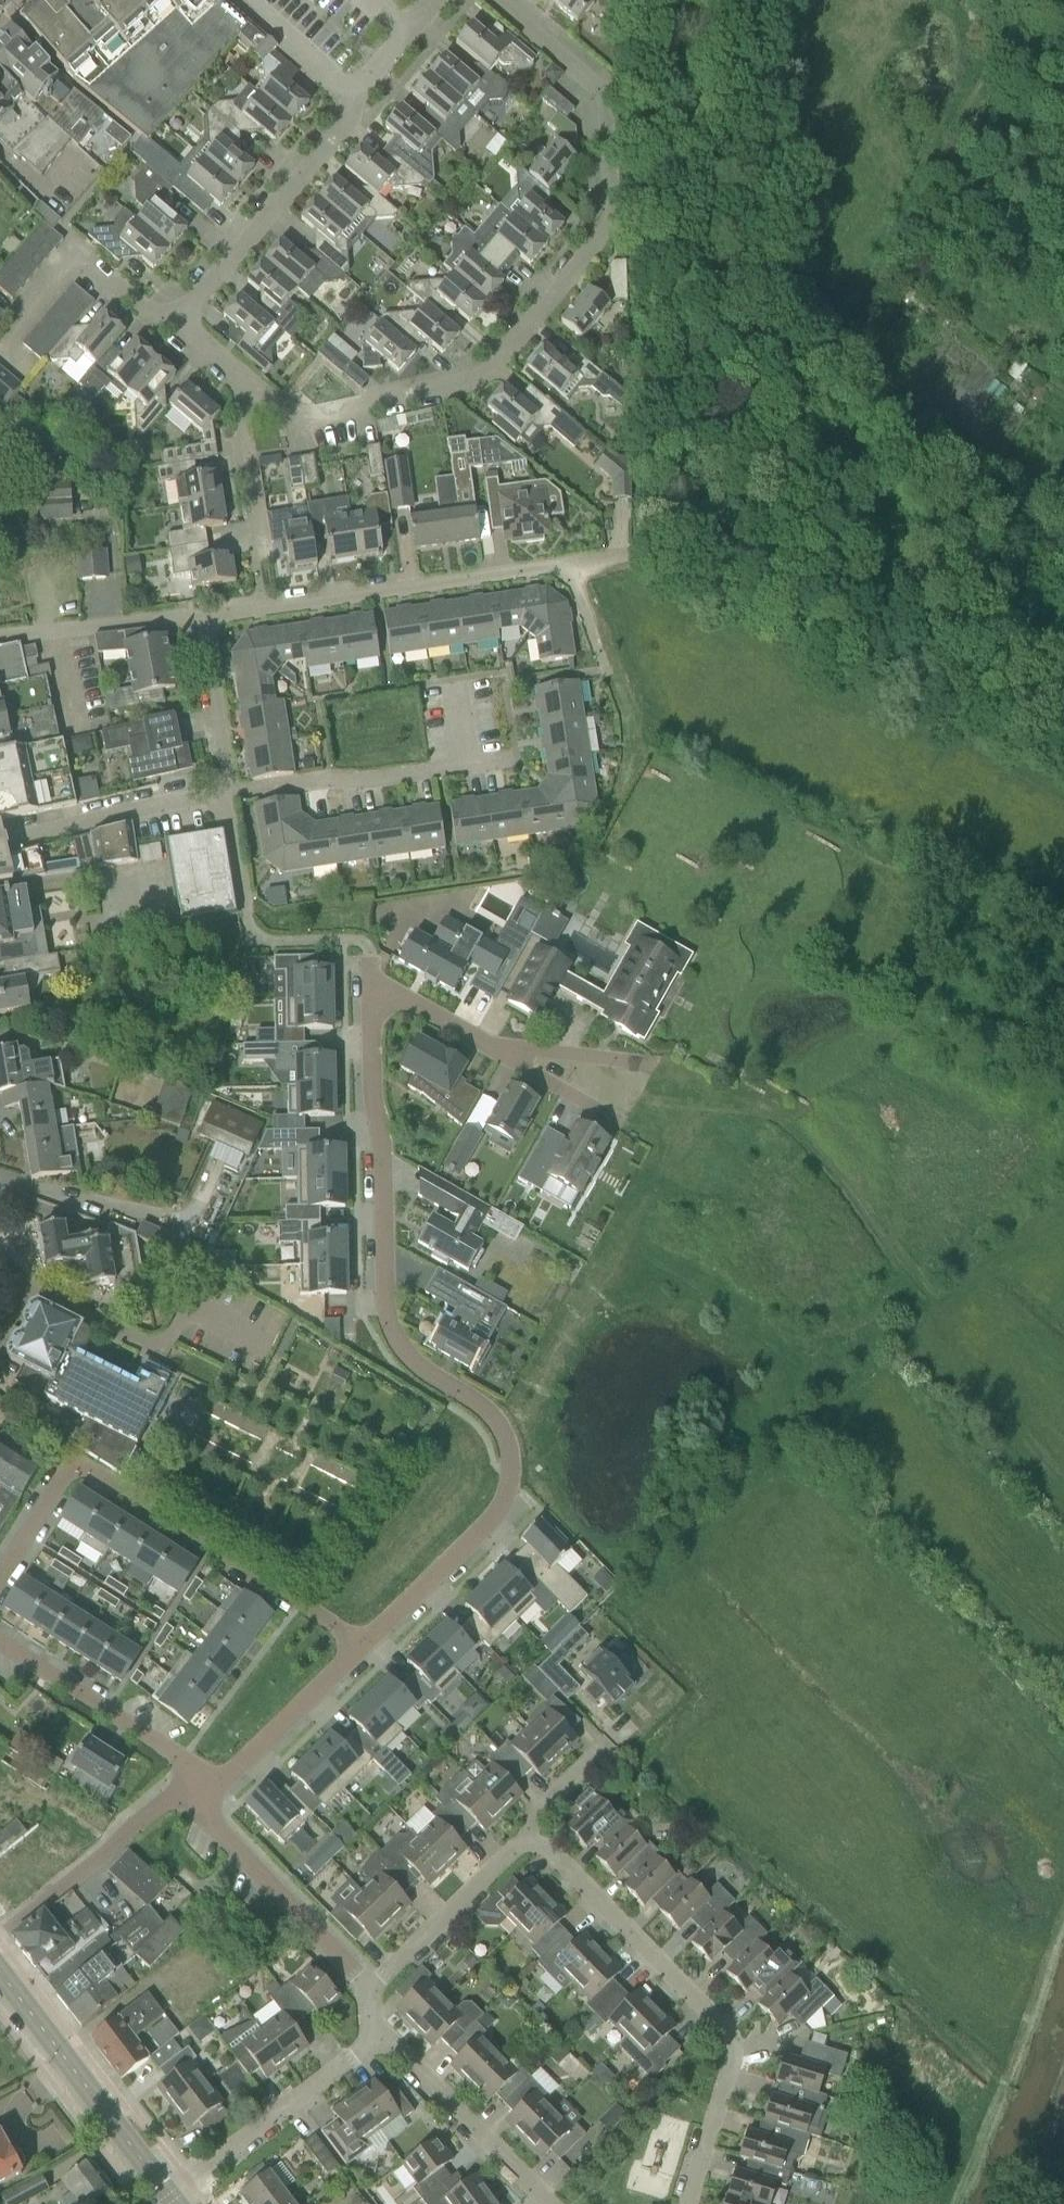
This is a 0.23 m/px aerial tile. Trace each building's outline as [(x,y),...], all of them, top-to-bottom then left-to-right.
[(38,3),(19,20),(45,48),(73,81),(148,141),(237,40),(251,24),(224,0),(39,0),(38,3)] [(591,0),(550,0),(577,23),(594,3),(591,0)] [(277,47),(251,24),(237,40),(263,63),(273,51),(277,47)] [(456,44),(484,68),(489,72),(498,62),(503,65),(513,64),(514,69),(517,72),(530,71),(533,66),(531,63),(532,63),(537,57),(512,36),(502,48),(473,24),(456,44)] [(47,71),(35,57),(35,56),(9,28),(0,37),(0,75),(7,82),(55,128),(56,129),(71,141),(78,147),(103,116),(47,71)] [(309,102),(288,84),(297,72),(273,51),(263,63),(263,80),(255,90),(256,92),(259,94),(292,122),(309,102)] [(509,89),(489,72),(484,68),(475,80),(446,55),(429,75),(462,104),(471,93),(476,97),(505,95),(509,89)] [(7,82),(0,75),(0,144),(19,162),(22,159),(41,176),(71,141),(56,129),(55,128),(7,82)] [(435,135),(441,140),(455,153),(460,147),(458,118),(453,114),(462,104),(429,75),(412,95),(441,120),(431,131),(435,135)] [(292,122),(259,94),(256,92),(255,90),(249,85),(235,102),(216,103),(211,109),(236,130),(246,118),(275,142),(292,122)] [(557,142),(529,175),(545,189),(549,193),(578,159),(569,152),(577,143),(576,134),(576,128),(565,120),(574,109),(550,88),(541,99),(557,113),(548,125),(556,132),(554,135),(555,140),(557,142)] [(401,160),(404,162),(425,181),(428,184),(433,179),(431,152),(441,140),(435,135),(431,131),(403,107),(385,127),(396,136),(396,142),(388,150),(400,161),(401,160)] [(213,148),(204,158),(237,187),(254,167),(225,143),(236,130),(211,109),(206,115),(208,144),(213,148)] [(131,138),(112,123),(104,133),(122,148),(131,138)] [(220,207),(237,187),(204,158),(195,169),(190,165),(161,167),(160,153),(152,153),(139,142),(130,152),(147,166),(176,191),(184,198),(185,197),(182,194),(191,182),(220,207)] [(345,168),(373,192),(378,196),(387,185),(392,189),(421,186),(425,181),(404,162),(401,160),(400,161),(391,172),(362,147),(345,168)] [(146,210),(136,221),(170,249),(187,228),(158,204),(168,193),(171,196),(176,191),(147,166),(134,180),(136,201),(146,210)] [(535,200),(545,189),(529,175),(520,167),(516,173),(518,202),(522,206),(514,216),(547,245),(564,224),(535,200)] [(398,213),(378,196),(373,192),(364,203),(335,179),(318,199),(351,227),(360,217),(365,221),(394,218),(398,213)] [(342,238),(351,227),(318,199),(301,219),(329,243),(320,255),(344,276),(349,271),(347,242),(342,238)] [(61,220),(40,202),(31,213),(42,222),(53,230),(61,220)] [(547,245),(514,216),(513,217),(500,205),(473,236),(485,246),(491,252),(509,268),(520,256),(530,265),(547,245)] [(170,249),(136,221),(128,231),(123,227),(93,230),(88,236),(119,262),(130,249),(153,269),(170,249)] [(63,239),(53,230),(42,222),(34,231),(55,249),(63,239)] [(504,282),(475,258),(485,246),(473,236),(464,228),(456,238),(458,259),(462,263),(453,274),(487,302),(504,282)] [(55,249),(34,231),(25,241),(46,259),(55,249)] [(46,259),(25,241),(17,251),(38,269),(46,259)] [(340,281),(344,276),(320,255),(310,266),(281,242),(264,262),(297,290),(307,279),(311,283),(340,281)] [(38,269),(17,251),(8,261),(29,279),(38,269)] [(8,261),(0,270),(0,271),(21,289),(29,279),(8,261)] [(561,322),(577,336),(581,339),(610,306),(609,306),(611,303),(627,303),(626,261),(612,262),(609,266),(610,287),(607,292),(605,290),(599,297),(589,288),(561,322)] [(276,306),(266,317),(274,324),(291,339),(295,334),(293,304),(288,301),(297,290),(264,262),(247,282),(276,306)] [(0,271),(0,289),(12,299),(21,289),(0,271)] [(469,322),(487,302),(453,274),(444,284),(440,280),(411,283),(406,288),(426,305),(431,309),(441,298),(469,322)] [(64,295),(85,313),(94,302),(74,284),(64,295)] [(57,304),(77,322),(85,313),(64,295),(57,304)] [(265,335),(274,324),(266,317),(241,296),(223,316),(252,341),(242,352),(267,374),(271,368),(269,339),(265,335)] [(48,314),(69,331),(71,328),(72,328),(77,322),(57,304),(48,314)] [(460,333),(431,309),(426,305),(417,316),(413,312),(384,314),(378,320),(382,324),(404,341),(414,329),(443,354),(460,333)] [(50,332),(60,341),(69,331),(48,314),(40,324),(50,332)] [(86,374),(103,356),(124,331),(104,314),(83,338),(72,328),(71,328),(69,331),(60,341),(47,357),(51,361),(81,359),(84,354),(94,363),(85,374),(86,374)] [(416,352),(404,341),(382,324),(378,320),(370,331),(369,334),(372,336),(362,348),(363,368),(363,369),(382,368),(382,367),(380,367),(380,360),(381,358),(398,372),(416,352)] [(50,332),(40,324),(22,344),(32,353),(50,332)] [(43,362),(47,357),(60,341),(50,332),(32,353),(43,362)] [(122,396),(127,391),(156,358),(135,341),(114,365),(103,356),(86,374),(78,384),(83,388),(81,391),(91,400),(93,397),(95,399),(104,389),(106,390),(110,385),(122,396)] [(342,374),(351,363),(327,342),(317,353),(342,374)] [(617,386),(601,373),(584,359),(574,371),(545,346),(528,367),(544,381),(561,395),(568,402),(580,388),(590,387),(603,398),(609,397),(630,416),(629,397),(617,386)] [(151,404),(175,375),(156,358),(127,391),(137,400),(134,404),(136,433),(141,438),(162,413),(151,404)] [(4,408),(22,387),(0,367),(0,405),(4,408)] [(187,385),(169,405),(202,434),(202,433),(204,446),(216,444),(212,422),(220,413),(187,385)] [(586,434),(569,420),(545,398),(534,411),(505,387),(488,407),(498,416),(492,423),(515,443),(530,425),(534,429),(548,427),(574,449),(586,434)] [(60,407),(53,415),(62,423),(67,418),(66,412),(60,407)] [(480,540),(473,488),(470,469),(526,461),(496,438),(466,442),(467,453),(450,456),(451,462),(457,509),(448,510),(452,544),(480,540)] [(379,445),(378,445),(366,447),(369,469),(370,477),(384,475),(383,466),(379,445)] [(160,451),(162,466),(188,462),(186,447),(160,451)] [(631,499),(631,477),(631,472),(608,452),(595,466),(614,482),(613,499),(631,499)] [(313,456),(300,458),(305,488),(318,486),(313,456)] [(305,488),(300,458),(286,460),(291,490),(305,488)] [(386,462),(392,509),(411,506),(405,459),(386,462)] [(179,506),(222,499),(218,473),(191,477),(188,462),(162,466),(156,467),(159,483),(175,480),(179,506)] [(452,544),(448,510),(457,509),(452,477),(435,479),(439,511),(409,515),(411,527),(414,549),(447,544),(452,544)] [(549,535),(547,519),(565,516),(561,493),(545,480),(499,486),(498,478),(485,480),(488,506),(501,504),(506,541),(549,535)] [(40,521),(72,519),(69,482),(37,485),(40,521)] [(362,514),(350,516),(357,559),(383,554),(379,527),(392,525),(389,504),(387,494),(370,497),(365,503),(360,505),(363,508),(362,509),(362,514)] [(167,534),(169,549),(201,544),(199,529),(226,525),(222,499),(179,506),(183,531),(167,534)] [(304,523),(295,524),(295,520),(289,516),(288,511),(267,514),(271,543),(285,541),(290,569),(317,565),(310,522),(304,523)] [(331,563),(357,559),(350,516),(324,520),(327,541),(331,563)] [(204,559),(201,544),(169,549),(173,576),(190,574),(193,589),(236,582),(231,555),(204,559)] [(108,577),(107,549),(74,551),(76,574),(77,574),(77,579),(108,577)] [(547,589),(493,597),(498,631),(520,627),(529,633),(556,596),(547,589)] [(556,596),(529,633),(537,640),(541,663),(574,658),(566,603),(556,596)] [(493,597),(457,603),(463,644),(500,639),(498,631),(493,597)] [(457,603),(420,608),(427,650),(463,644),(457,603)] [(390,655),(427,650),(420,608),(384,614),(390,655)] [(373,616),(334,621),(340,663),(379,657),(373,616)] [(334,621),(300,627),(305,660),(306,668),(340,663),(334,621)] [(239,644),(276,672),(283,663),(305,660),(300,627),(247,635),(239,644)] [(126,652),(129,670),(171,662),(169,652),(168,652),(166,637),(145,641),(143,630),(94,635),(98,654),(126,652)] [(22,651),(21,649),(21,648),(20,644),(0,648),(0,656),(22,651)] [(232,654),(241,707),(274,702),(270,680),(276,672),(239,644),(232,654)] [(35,645),(21,649),(22,651),(24,661),(38,658),(35,645)] [(29,681),(26,669),(24,661),(22,651),(0,656),(0,687),(29,681)] [(173,673),(171,662),(129,670),(132,688),(105,693),(108,713),(156,704),(154,692),(175,688),(172,673),(173,673)] [(49,664),(26,669),(29,681),(46,677),(51,676),(49,664)] [(284,667),(279,674),(296,687),(295,676),(284,667)] [(60,740),(46,677),(29,681),(0,687),(0,753),(60,740)] [(536,688),(542,724),(583,718),(577,682),(536,688)] [(241,707),(246,744),(288,737),(282,701),(274,702),(241,707)] [(173,716),(148,722),(102,732),(102,733),(104,733),(107,747),(111,746),(111,749),(133,744),(137,762),(142,761),(146,778),(174,772),(174,771),(186,768),(185,764),(189,764),(184,743),(178,744),(172,718),(174,718),(173,716)] [(589,754),(583,718),(542,724),(547,761),(589,754)] [(246,744),(252,780),(293,774),(288,737),(246,744)] [(3,820),(3,819),(36,813),(43,811),(68,806),(76,804),(63,740),(60,740),(0,753),(0,821),(3,820)] [(557,782),(551,789),(589,818),(597,808),(589,754),(547,761),(549,776),(557,782)] [(311,758),(301,760),(303,771),(313,769),(311,758)] [(89,779),(76,782),(81,803),(99,799),(95,783),(90,784),(89,779)] [(582,827),(589,818),(551,789),(546,797),(538,791),(523,794),(529,835),(582,827)] [(523,794),(486,799),(492,841),(529,835),(523,794)] [(264,858),(273,865),(301,827),(294,822),(299,814),(297,798),(255,804),(264,858)] [(456,846),(492,841),(486,799),(450,805),(456,846)] [(439,806),(403,812),(409,853),(445,847),(439,806)] [(372,859),(409,853),(403,812),(366,817),(372,859)] [(366,817),(330,823),(336,864),(372,859),(366,817)] [(5,881),(45,876),(38,847),(8,855),(7,851),(5,843),(2,833),(2,832),(0,823),(0,882),(5,881)] [(283,872),(336,864),(330,823),(315,825),(309,833),(301,827),(273,865),(283,872)] [(132,824),(73,839),(80,870),(96,868),(116,865),(138,862),(135,845),(132,824)] [(238,914),(224,830),(166,840),(180,923),(238,914)] [(284,888),(266,890),(268,904),(273,908),(287,906),(284,888)] [(2,964),(24,960),(48,956),(40,908),(30,910),(26,890),(8,893),(0,894),(0,953),(2,963),(0,963),(0,964),(2,964)] [(532,935),(554,943),(562,919),(540,911),(532,935)] [(659,1015),(650,1009),(671,972),(681,977),(693,955),(638,924),(626,944),(637,950),(611,997),(563,970),(567,963),(539,947),(508,1001),(539,1018),(556,987),(621,1024),(619,1027),(644,1042),(659,1015)] [(508,955),(493,947),(482,940),(482,939),(466,929),(465,931),(463,930),(462,931),(464,932),(460,939),(457,938),(455,942),(458,943),(454,950),(452,949),(451,951),(453,952),(451,955),(431,944),(414,934),(413,935),(414,936),(412,939),(408,937),(399,954),(403,956),(401,960),(400,959),(399,960),(420,973),(421,971),(427,974),(424,979),(436,985),(437,982),(454,992),(455,990),(454,990),(463,973),(467,966),(468,967),(469,965),(468,965),(470,961),(480,967),(482,968),(496,976),(497,975),(496,974),(506,956),(507,957),(508,955)] [(57,954),(48,956),(24,960),(27,975),(23,975),(23,978),(0,982),(0,1014),(30,1009),(27,991),(35,989),(43,977),(60,974),(57,954)] [(332,999),(332,970),(317,970),(317,956),(274,957),(274,973),(285,972),(285,1000),(332,999)] [(333,1029),(332,999),(285,1000),(286,1030),(333,1029)] [(456,1099),(448,1114),(447,1115),(461,1127),(480,1094),(457,1080),(466,1065),(462,1063),(465,1059),(447,1048),(442,1055),(433,1049),(434,1047),(418,1038),(401,1068),(414,1075),(408,1087),(421,1095),(422,1093),(435,1104),(442,1092),(456,1099)] [(242,1044),(243,1062),(276,1061),(275,1044),(242,1044)] [(15,1047),(3,1049),(2,1047),(0,1047),(0,1094),(2,1094),(47,1085),(64,1090),(59,1059),(18,1066),(15,1047)] [(298,1070),(298,1086),(298,1087),(334,1086),(333,1057),(286,1058),(287,1070),(298,1070)] [(192,1088),(165,1079),(152,1119),(179,1128),(192,1088)] [(24,1137),(55,1131),(50,1100),(49,1099),(47,1085),(2,1094),(4,1108),(19,1106),(24,1137)] [(487,1127),(517,1144),(529,1122),(527,1120),(538,1101),(510,1085),(487,1127)] [(298,1087),(298,1086),(287,1086),(287,1116),(334,1116),(334,1086),(298,1087)] [(214,1103),(200,1135),(217,1142),(244,1154),(249,1157),(258,1137),(263,1125),(214,1103)] [(466,1127),(453,1151),(468,1159),(481,1136),(466,1127)] [(518,1179),(533,1187),(541,1172),(579,1194),(588,1178),(591,1180),(600,1164),(597,1162),(609,1141),(584,1127),(580,1132),(575,1129),(569,1141),(566,1145),(558,1140),(555,1145),(541,1137),(518,1179)] [(344,1177),(344,1148),(318,1149),(318,1130),(266,1131),(257,1151),(297,1150),(297,1178),(345,1178),(345,1177),(344,1177)] [(75,1145),(58,1148),(55,1131),(24,1137),(29,1167),(39,1165),(41,1178),(79,1172),(75,1145)] [(345,1207),(344,1178),(345,1178),(297,1178),(298,1206),(285,1207),(285,1222),(298,1222),(320,1221),(319,1207),(345,1207)] [(448,1203),(444,1211),(459,1219),(454,1228),(434,1217),(434,1216),(433,1216),(418,1243),(419,1244),(419,1243),(434,1252),(431,1257),(445,1265),(447,1260),(467,1271),(468,1272),(471,1266),(475,1268),(484,1252),(480,1250),(483,1244),(474,1239),(490,1209),(447,1184),(439,1198),(448,1203)] [(72,1284),(73,1280),(82,1284),(90,1282),(91,1287),(113,1284),(114,1292),(143,1287),(134,1234),(110,1224),(106,1236),(68,1242),(65,1225),(63,1225),(62,1224),(60,1222),(59,1221),(57,1220),(55,1220),(53,1220),(52,1220),(50,1220),(48,1221),(46,1222),(45,1224),(44,1225),(43,1227),(43,1229),(39,1230),(46,1269),(53,1267),(54,1272),(63,1276),(62,1280),(72,1284)] [(298,1222),(299,1265),(347,1264),(347,1263),(346,1263),(345,1235),(320,1236),(320,1221),(298,1222)] [(211,1252),(204,1267),(217,1267),(217,1252),(211,1252)] [(347,1265),(347,1264),(299,1265),(299,1295),(346,1294),(346,1265),(347,1265)] [(488,1347),(469,1336),(480,1316),(495,1324),(505,1306),(501,1304),(492,1299),(437,1268),(442,1272),(438,1280),(451,1288),(446,1296),(457,1302),(448,1318),(444,1316),(445,1315),(443,1315),(427,1342),(429,1343),(430,1342),(434,1344),(432,1347),(434,1348),(434,1347),(469,1367),(469,1368),(470,1368),(474,1362),(479,1364),(488,1347)] [(498,1288),(492,1299),(501,1304),(507,1293),(498,1288)] [(15,1339),(8,1352),(9,1359),(23,1367),(15,1383),(34,1393),(86,1419),(137,1445),(166,1387),(139,1373),(135,1382),(78,1353),(86,1350),(90,1341),(88,1332),(80,1328),(81,1326),(70,1321),(37,1304),(31,1307),(24,1321),(25,1328),(21,1336),(15,1339)] [(324,1334),(339,1344),(339,1319),(324,1319),(324,1334)] [(334,1369),(329,1380),(342,1386),(348,1375),(334,1369)] [(69,1426),(63,1438),(66,1440),(95,1458),(116,1471),(121,1475),(137,1445),(86,1419),(80,1432),(69,1426)] [(2,1487),(20,1498),(39,1468),(0,1444),(0,1486),(2,1487)] [(20,1498),(2,1487),(0,1490),(0,1532),(20,1498)] [(79,1544),(104,1504),(103,1504),(102,1504),(79,1490),(61,1518),(84,1533),(78,1543),(79,1544)] [(105,1505),(104,1504),(79,1544),(80,1543),(102,1557),(101,1558),(102,1558),(127,1519),(126,1518),(125,1519),(104,1505),(105,1505)] [(525,1568),(552,1596),(553,1596),(569,1612),(587,1595),(556,1563),(571,1549),(570,1548),(569,1549),(564,1543),(567,1540),(555,1527),(552,1530),(541,1520),(542,1519),(541,1518),(520,1538),(521,1539),(522,1538),(538,1555),(525,1568)] [(130,1563),(130,1564),(150,1533),(149,1533),(148,1534),(127,1520),(127,1519),(102,1558),(102,1559),(109,1549),(130,1562),(130,1563)] [(150,1534),(150,1533),(130,1564),(131,1564),(132,1563),(153,1577),(153,1578),(173,1548),(172,1547),(171,1548),(150,1535),(150,1534)] [(68,1561),(72,1554),(62,1548),(58,1555),(68,1561)] [(173,1548),(153,1578),(154,1579),(155,1578),(178,1592),(196,1564),(173,1549),(173,1548)] [(72,1554),(68,1561),(77,1567),(81,1560),(72,1554)] [(59,1573),(64,1567),(54,1561),(50,1567),(59,1573)] [(485,1585),(518,1618),(537,1599),(543,1605),(552,1596),(525,1568),(522,1565),(513,1574),(505,1567),(506,1566),(505,1565),(485,1585)] [(74,1573),(64,1567),(59,1573),(69,1580),(74,1573)] [(113,1589),(117,1583),(108,1577),(104,1583),(113,1589)] [(195,1578),(189,1589),(195,1593),(202,1583),(195,1578)] [(27,1623),(28,1623),(47,1593),(46,1593),(46,1594),(23,1579),(5,1607),(28,1622),(27,1623)] [(117,1583),(113,1589),(123,1596),(127,1590),(117,1583)] [(518,1618),(485,1585),(465,1605),(465,1606),(466,1605),(474,1613),(465,1622),(483,1641),(489,1646),(518,1618)] [(196,1593),(195,1593),(189,1589),(183,1597),(189,1602),(196,1593)] [(96,1596),(105,1602),(110,1596),(100,1590),(96,1596)] [(47,1593),(28,1623),(29,1624),(29,1623),(51,1636),(50,1637),(51,1638),(70,1608),(69,1607),(69,1608),(47,1595),(48,1594),(47,1593)] [(217,1609),(255,1638),(255,1637),(254,1636),(271,1614),(244,1594),(227,1616),(218,1608),(217,1609)] [(110,1596),(105,1602),(115,1609),(119,1602),(110,1596)] [(164,1613),(155,1607),(150,1614),(160,1620),(164,1613)] [(591,1628),(604,1615),(596,1607),(583,1620),(591,1628)] [(74,1653),(93,1622),(92,1622),(92,1623),(70,1609),(71,1608),(70,1608),(51,1638),(52,1638),(52,1637),(73,1651),(73,1652),(74,1653)] [(255,1638),(217,1609),(217,1610),(218,1611),(202,1631),(201,1630),(201,1631),(238,1659),(239,1658),(238,1658),(253,1638),(254,1638),(255,1638)] [(156,1625),(147,1619),(143,1626),(152,1632),(156,1625)] [(474,1650),(483,1641),(465,1622),(456,1631),(448,1623),(448,1622),(447,1621),(427,1641),(452,1667),(453,1666),(460,1674),(479,1656),(474,1650)] [(93,1622),(74,1653),(75,1652),(96,1666),(96,1667),(97,1667),(116,1637),(115,1636),(114,1637),(93,1624),(94,1623),(93,1622)] [(160,1634),(166,1639),(173,1630),(166,1624),(160,1634)] [(560,1664),(588,1637),(578,1627),(565,1640),(558,1646),(551,1654),(560,1664)] [(553,1628),(539,1642),(551,1654),(558,1646),(565,1640),(553,1628)] [(184,1652),(222,1681),(222,1680),(221,1679),(237,1659),(238,1660),(238,1659),(201,1631),(200,1632),(210,1639),(195,1659),(185,1652),(184,1652)] [(167,1639),(166,1639),(160,1634),(154,1643),(160,1648),(167,1639)] [(117,1637),(116,1637),(97,1667),(97,1668),(98,1667),(121,1681),(139,1653),(116,1638),(117,1637)] [(452,1667),(427,1641),(407,1661),(408,1662),(408,1661),(418,1672),(409,1681),(428,1701),(431,1703),(440,1694),(460,1674),(453,1666),(452,1667)] [(601,1649),(580,1669),(593,1682),(583,1692),(595,1703),(605,1694),(615,1705),(635,1685),(624,1673),(627,1670),(616,1658),(612,1662),(601,1649)] [(222,1681),(184,1652),(184,1653),(185,1654),(169,1674),(168,1673),(168,1674),(205,1702),(206,1702),(205,1701),(220,1681),(221,1682),(222,1681)] [(136,1671),(130,1681),(136,1685),(143,1676),(136,1671)] [(205,1702),(168,1674),(167,1675),(177,1682),(160,1704),(187,1724),(204,1702),(205,1703),(205,1702)] [(395,1723),(414,1704),(419,1710),(428,1701),(409,1681),(400,1690),(390,1680),(391,1679),(390,1678),(369,1698),(395,1723)] [(548,1710),(530,1727),(560,1757),(578,1740),(569,1731),(580,1721),(565,1705),(554,1696),(544,1706),(548,1710)] [(350,1735),(373,1759),(403,1730),(395,1723),(369,1698),(349,1718),(350,1719),(351,1718),(359,1726),(350,1735)] [(463,1714),(451,1725),(458,1733),(460,1735),(472,1723),(463,1714)] [(458,1733),(451,1725),(449,1723),(439,1733),(449,1743),(458,1733)] [(541,1776),(560,1757),(530,1727),(513,1744),(509,1740),(499,1751),(524,1776),(532,1768),(541,1776)] [(15,1739),(10,1747),(21,1754),(32,1740),(25,1735),(19,1743),(15,1739)] [(373,1759),(350,1735),(340,1744),(332,1736),(333,1736),(332,1735),(312,1754),(344,1788),(373,1759)] [(111,1786),(125,1764),(113,1757),(114,1756),(109,1752),(100,1746),(99,1747),(87,1740),(71,1765),(78,1770),(70,1782),(106,1804),(115,1789),(111,1786)] [(56,1777),(21,1754),(10,1747),(0,1761),(0,1762),(10,1768),(47,1792),(56,1777)] [(474,1782),(504,1812),(522,1795),(514,1786),(524,1776),(499,1751),(489,1760),(493,1764),(486,1771),(477,1762),(473,1762),(464,1771),(474,1782)] [(344,1788),(312,1754),(292,1774),(292,1775),(293,1774),(325,1807),(344,1788)] [(485,1831),(504,1812),(474,1782),(464,1771),(460,1775),(458,1773),(440,1791),(441,1792),(435,1798),(442,1805),(468,1831),(476,1823),(485,1831)] [(392,1779),(382,1788),(393,1799),(403,1790),(399,1786),(392,1779)] [(296,1831),(313,1815),(288,1789),(278,1798),(267,1786),(266,1787),(248,1805),(247,1804),(246,1805),(260,1819),(257,1822),(268,1833),(270,1830),(283,1843),(296,1831)] [(604,1849),(630,1823),(620,1813),(616,1817),(588,1788),(572,1803),(582,1812),(566,1828),(586,1848),(595,1839),(604,1849)] [(458,1841),(468,1831),(442,1805),(431,1816),(435,1820),(418,1836),(448,1867),(466,1849),(458,1841)] [(27,1834),(16,1821),(0,1833),(0,1855),(27,1834)] [(623,1869),(632,1878),(659,1852),(648,1842),(645,1846),(627,1828),(631,1824),(630,1823),(604,1849),(595,1857),(615,1877),(623,1869)] [(386,1859),(412,1886),(420,1877),(429,1886),(448,1867),(418,1836),(411,1830),(406,1835),(398,1835),(380,1853),(386,1859)] [(336,1854),(344,1846),(334,1836),(320,1849),(329,1858),(330,1859),(336,1854)] [(147,1908),(164,1890),(167,1887),(128,1851),(108,1872),(147,1908)] [(402,1895),(412,1886),(386,1859),(380,1853),(378,1851),(364,1864),(364,1873),(371,1882),(362,1891),(392,1922),(410,1904),(402,1895)] [(652,1898),(661,1908),(687,1882),(677,1872),(673,1875),(655,1857),(659,1853),(659,1852),(632,1878),(624,1887),(644,1907),(652,1898)] [(517,1927),(548,1897),(529,1878),(521,1886),(512,1877),(474,1914),(485,1925),(497,1926),(506,1917),(517,1927)] [(690,1879),(687,1882),(661,1908),(659,1910),(679,1930),(691,1917),(704,1930),(734,1900),(719,1884),(706,1896),(690,1879)] [(373,1941),(392,1922),(362,1891),(344,1908),(340,1904),(329,1915),(355,1941),(364,1932),(373,1941)] [(566,1915),(548,1897),(517,1927),(535,1946),(531,1950),(540,1959),(567,1933),(557,1924),(566,1915)] [(734,1900),(704,1930),(691,1942),(711,1963),(724,1950),(736,1962),(766,1933),(750,1916),(738,1928),(723,1914),(736,1901),(734,1900)] [(138,1916),(110,1939),(115,1945),(57,1992),(56,1994),(69,2011),(122,1969),(121,1968),(136,1956),(135,1955),(134,1954),(163,1925),(149,1908),(138,1916)] [(115,1945),(110,1939),(87,1909),(65,1926),(64,1932),(61,1934),(44,1912),(13,1937),(15,1939),(15,1943),(19,1948),(22,1948),(24,1951),(22,1952),(35,1968),(36,1966),(57,1992),(115,1945)] [(163,1925),(134,1954),(135,1955),(136,1956),(152,1970),(185,1934),(171,1917),(163,1925)] [(268,1938),(280,1926),(271,1917),(259,1929),(268,1938)] [(280,1926),(268,1938),(276,1947),(288,1935),(280,1926)] [(576,1942),(567,1933),(540,1959),(550,1969),(554,1966),(571,1983),(602,1952),(584,1934),(576,1942)] [(767,1934),(766,1933),(736,1962),(726,1972),(746,1992),(758,1980),(771,1992),(801,1962),(785,1946),(774,1957),(759,1942),(767,1934)] [(586,2006),(595,2014),(621,1988),(612,1979),(621,1971),(602,1952),(571,1983),(590,2002),(586,2006)] [(801,1962),(771,1992),(758,2005),(777,2025),(790,2012),(803,2025),(834,1995),(818,1979),(806,1991),(791,1975),(803,1964),(801,1962)] [(310,1966),(294,1981),(292,1983),(291,1981),(281,1988),(303,2018),(315,2009),(321,2016),(340,1997),(310,1966)] [(395,2010),(414,2029),(445,1998),(428,1981),(432,1977),(421,1966),(395,1992),(404,2001),(395,2010)] [(128,1978),(122,1969),(69,2011),(82,2027),(136,1983),(131,1976),(128,1978)] [(292,2026),(303,2018),(281,1988),(270,1996),(282,2013),(262,2028),(288,2062),(308,2047),(292,2026)] [(626,2038),(657,2008),(639,1989),(630,1998),(621,1988),(595,2014),(605,2025),(609,2021),(626,2038)] [(107,2024),(90,2037),(121,2080),(149,2058),(142,2048),(134,2038),(158,2020),(164,2015),(154,2002),(148,1994),(107,2024)] [(450,2048),(476,2022),(483,2015),(471,2002),(462,2002),(456,2008),(445,1998),(414,2029),(432,2047),(440,2039),(450,2048)] [(539,2002),(530,2011),(537,2018),(545,2010),(539,2002)] [(675,2027),(657,2008),(626,2038),(619,2046),(652,2079),(665,2066),(663,2064),(680,2048),(667,2035),(675,2027)] [(188,2025),(194,2037),(208,2030),(202,2018),(188,2025)] [(167,2020),(148,2034),(152,2040),(160,2050),(179,2036),(167,2020)] [(222,2040),(236,2059),(249,2076),(259,2069),(266,2078),(288,2062),(262,2028),(261,2028),(256,2021),(229,2031),(218,2036),(222,2040)] [(450,2066),(468,2084),(499,2054),(483,2037),(487,2033),(476,2022),(450,2048),(459,2057),(450,2066)] [(788,2085),(819,2094),(825,2075),(840,2079),(848,2055),(807,2042),(802,2060),(784,2055),(776,2082),(788,2085)] [(157,2087),(172,2108),(207,2082),(192,2062),(196,2059),(187,2047),(158,2069),(166,2080),(157,2087)] [(563,2047),(551,2059),(558,2065),(569,2054),(563,2047)] [(504,2103),(530,2078),(521,2069),(518,2073),(499,2054),(468,2084),(487,2103),(495,2094),(504,2103)] [(545,2101),(549,2097),(530,2078),(504,2103),(513,2113),(505,2121),(523,2140),(553,2110),(545,2101)] [(374,2080),(353,2096),(378,2129),(398,2115),(402,2120),(413,2111),(391,2082),(381,2090),(374,2080)] [(207,2082),(172,2108),(188,2129),(198,2121),(205,2132),(228,2115),(220,2105),(223,2103),(207,2082)] [(824,2096),(819,2094),(788,2085),(784,2098),(772,2094),(763,2122),(807,2134),(814,2110),(819,2111),(824,2096)] [(322,2131),(347,2166),(371,2148),(364,2139),(378,2129),(353,2096),(332,2111),(335,2121),(322,2131)] [(573,2129),(553,2110),(523,2140),(541,2159),(550,2150),(559,2160),(585,2134),(576,2126),(573,2129)] [(739,2157),(751,2160),(782,2169),(788,2151),(803,2156),(810,2135),(807,2134),(763,2122),(760,2134),(747,2130),(739,2157)] [(2,2184),(21,2173),(18,2169),(22,2167),(24,2161),(20,2154),(15,2152),(11,2154),(0,2134),(0,2185),(2,2184)] [(318,2163),(329,2154),(314,2135),(303,2143),(318,2163)] [(412,2188),(420,2200),(451,2177),(443,2167),(453,2160),(437,2138),(401,2165),(416,2185),(412,2188)] [(337,2164),(329,2154),(318,2163),(325,2173),(337,2164)] [(61,2201),(59,2202),(61,2203),(93,2203),(112,2189),(89,2159),(62,2181),(71,2193),(61,2201)] [(726,2200),(739,2203),(771,2203),(778,2184),(785,2187),(786,2186),(790,2172),(782,2169),(751,2160),(749,2166),(747,2173),(735,2169),(726,2200)] [(245,2203),(263,2203),(282,2190),(268,2172),(238,2195),(245,2203)] [(492,2195),(477,2174),(464,2183),(457,2173),(451,2177),(420,2200),(424,2203),(480,2203),(492,2195)] [(2,2197),(5,2203),(21,2203),(49,2189),(42,2176),(23,2186),(2,2197)] [(282,2190),(263,2203),(293,2203),(282,2190)] [(492,2195),(480,2203),(499,2203),(492,2195)]
